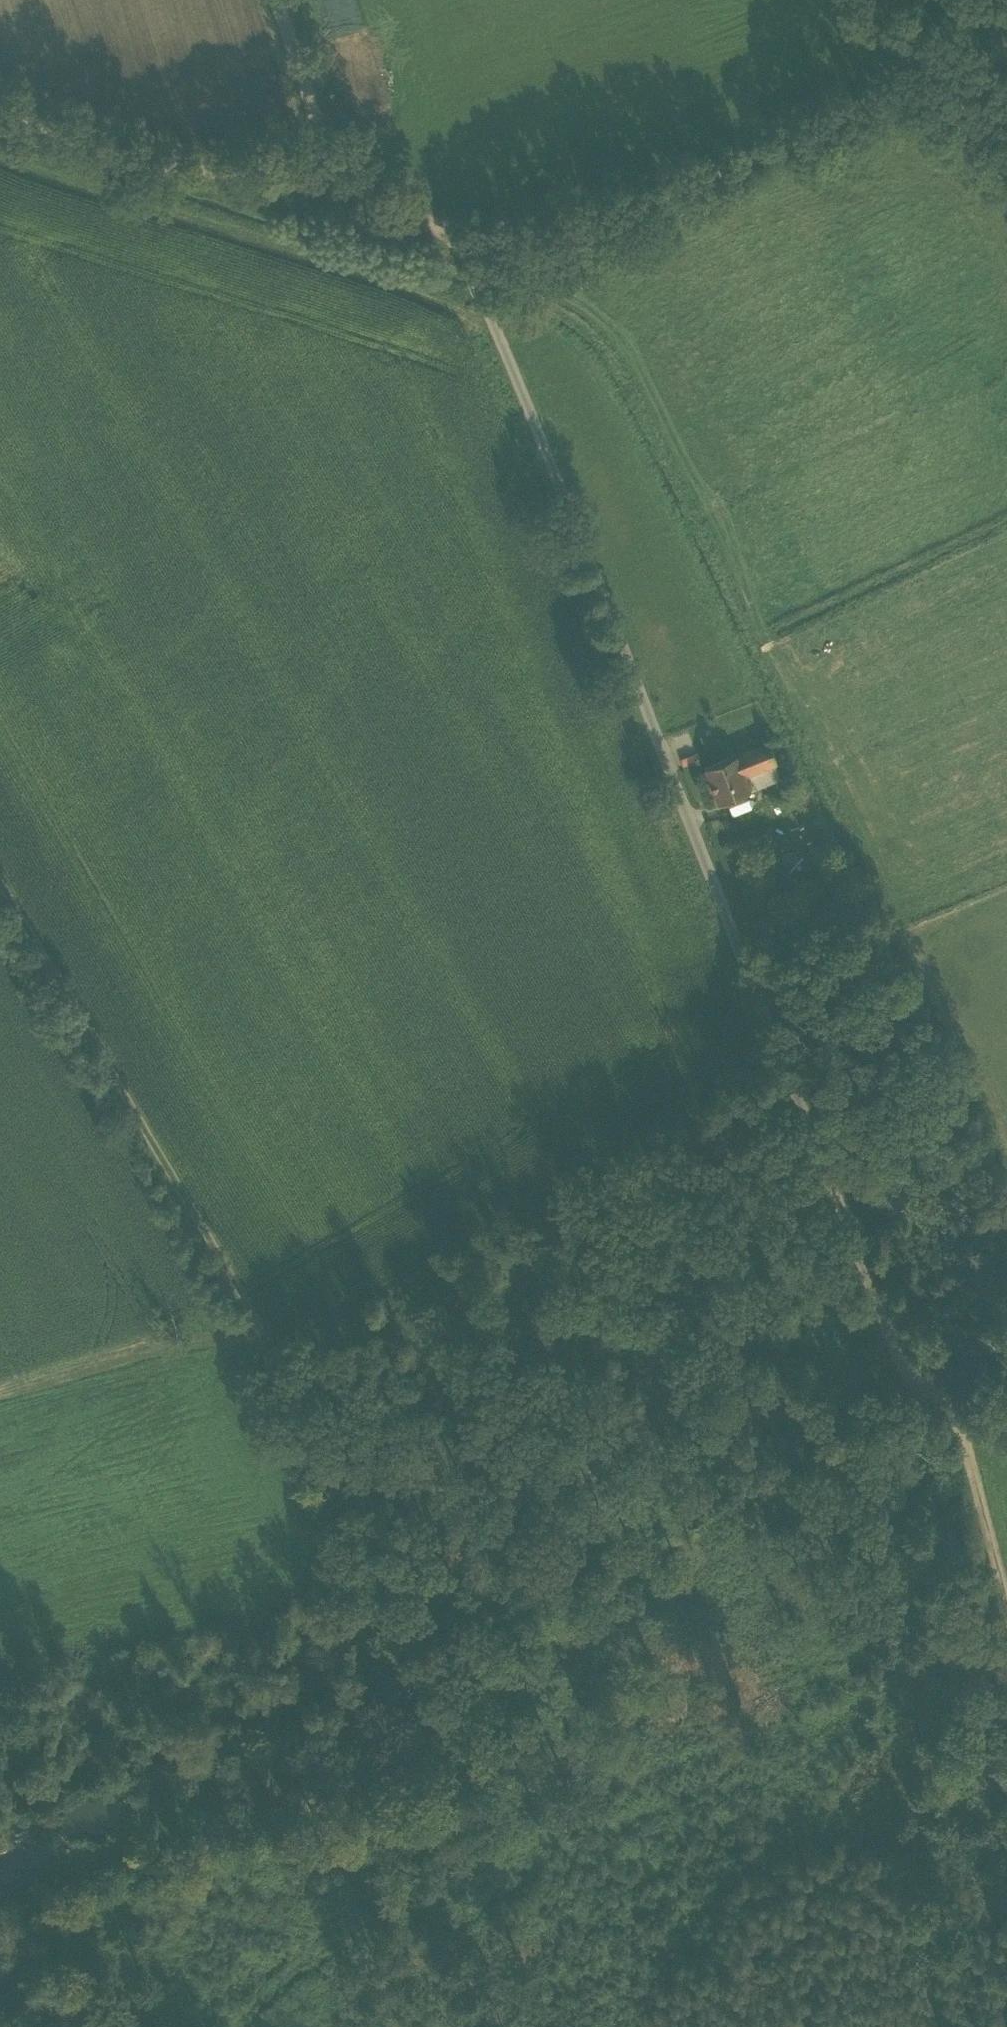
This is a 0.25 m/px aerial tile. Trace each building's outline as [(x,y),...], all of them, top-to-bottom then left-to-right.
[(767,742),(735,755),(743,775),(775,763),(767,742)] [(743,775),(735,755),(704,768),(718,803),(749,790),(743,775)] [(898,1425),(897,1417),(887,1418),(889,1427),(898,1425)]
